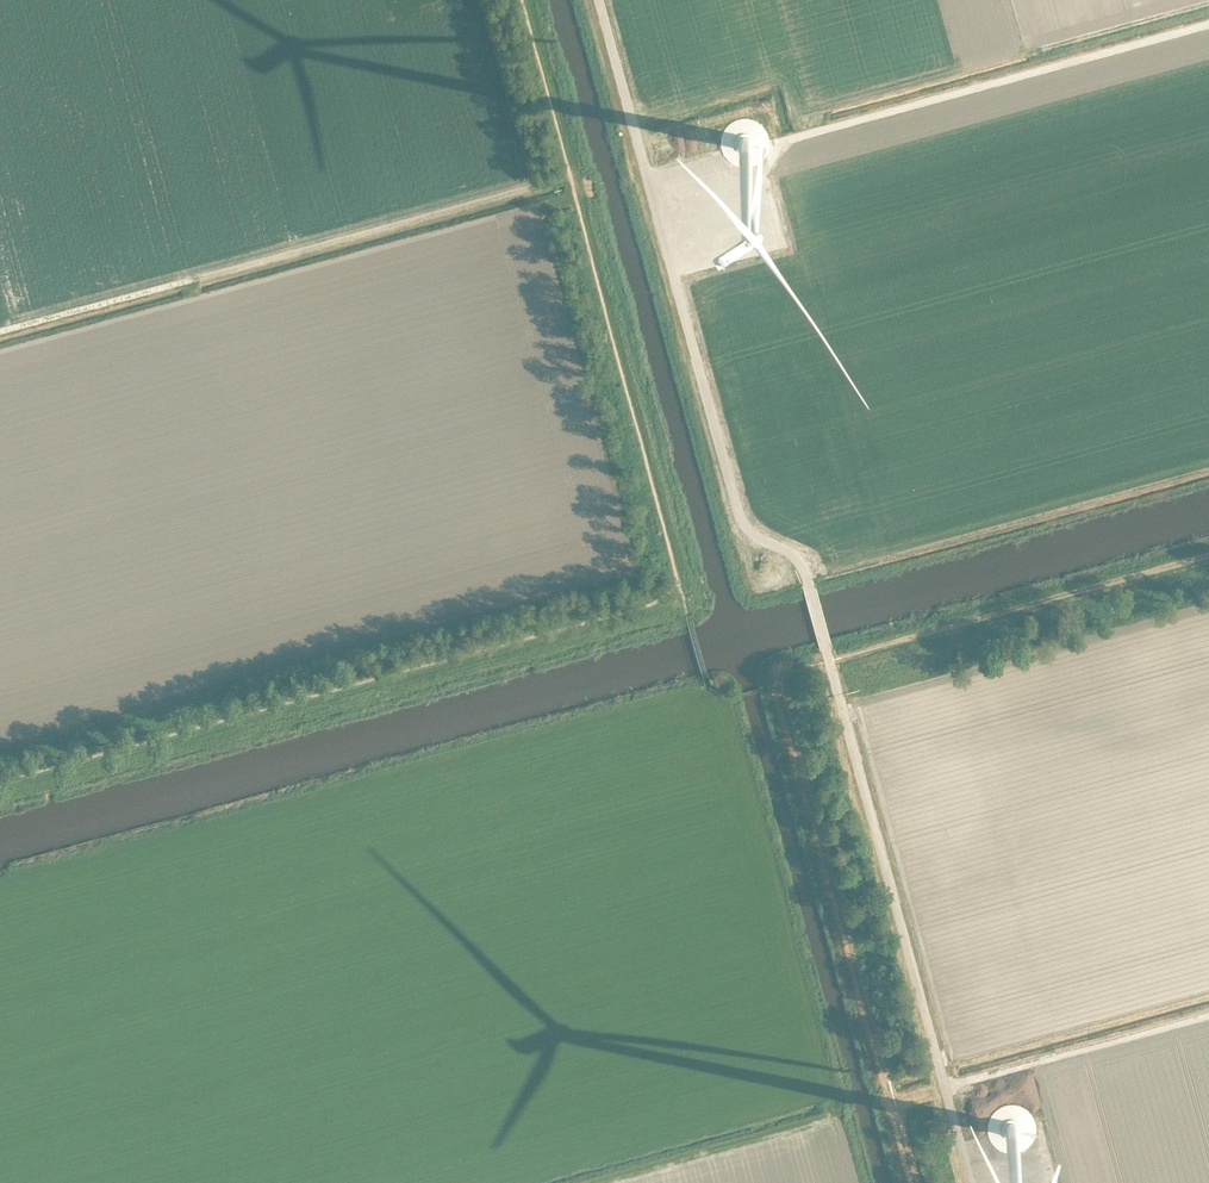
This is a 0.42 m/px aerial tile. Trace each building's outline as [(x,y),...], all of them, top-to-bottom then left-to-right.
[(749,143),(749,142),(749,141),(749,140),(749,139),(748,138),(747,137),(746,136),(745,135),(744,135),(743,135),(742,135),(741,135),(740,135),(739,135),(738,136),(737,137),(736,138),(736,139),(735,140),(735,141),(735,142),(735,143),(735,144),(736,145),(736,146),(737,147),(738,148),(739,148),(740,149),(741,149),(742,149),(743,149),(744,149),(745,148),(746,148),(747,147),(748,146),(749,145),(749,144),(749,143)] [(937,801),(943,798),(938,789),(931,793),(937,801)] [(1016,1129),(1016,1128),(1016,1127),(1016,1126),(1015,1125),(1015,1124),(1014,1123),(1013,1122),(1012,1122),(1011,1121),(1010,1121),(1009,1121),(1008,1121),(1007,1121),(1006,1122),(1005,1122),(1004,1123),(1003,1124),(1002,1125),(1002,1126),(1002,1127),(1002,1128),(1002,1129),(1002,1130),(1002,1131),(1003,1132),(1004,1133),(1005,1134),(1006,1135),(1007,1135),(1008,1135),(1009,1135),(1010,1135),(1011,1135),(1012,1135),(1013,1134),(1014,1133),(1015,1132),(1015,1131),(1016,1130),(1016,1129)]
